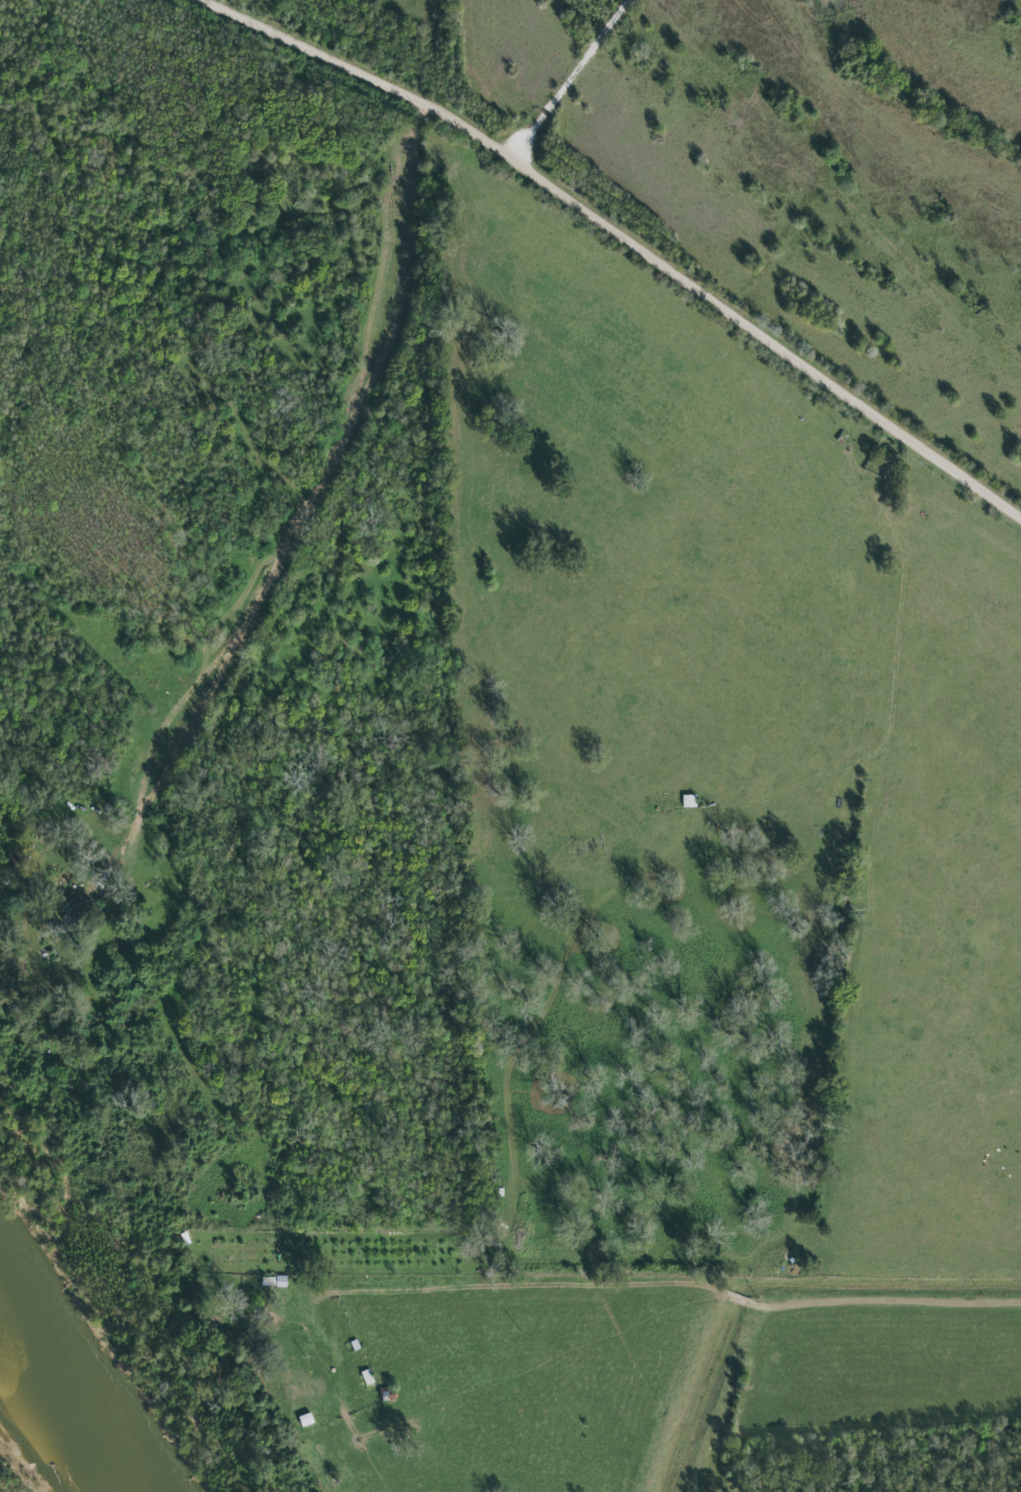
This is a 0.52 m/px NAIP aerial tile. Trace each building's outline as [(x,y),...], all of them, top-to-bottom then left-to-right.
[(683,808),(696,808),(696,795),(682,796),(683,808)] [(361,1373),(365,1386),(373,1384),(369,1370),(361,1373)]
